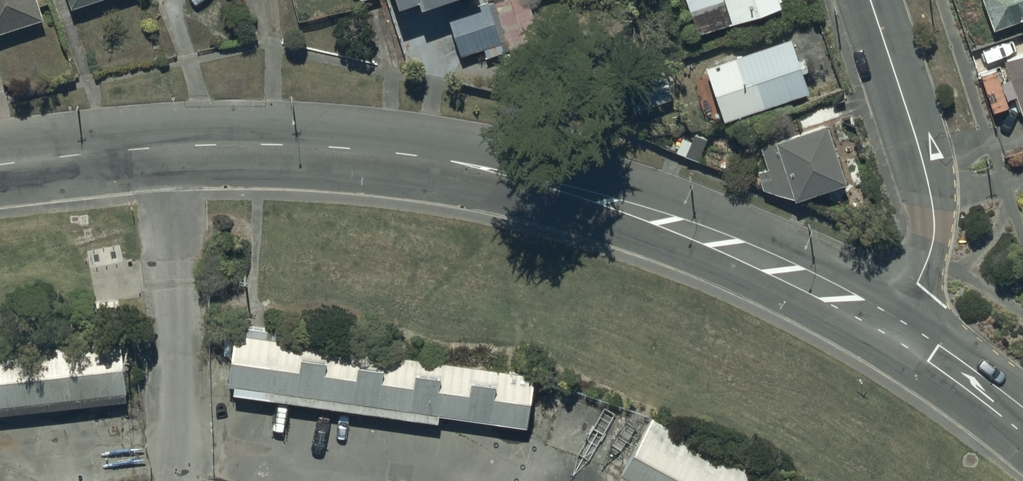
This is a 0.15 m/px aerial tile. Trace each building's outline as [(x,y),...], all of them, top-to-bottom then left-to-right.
[(41,18),(35,0),(0,0),(0,30),(41,18)] [(69,8),(93,0),(67,0),(69,8)] [(396,7),(415,0),(418,8),(440,0),(393,0),(396,7)] [(492,0),(506,40),(535,30),(525,0),(492,0)] [(692,33),(779,6),(777,0),(682,0),(692,33)] [(991,29),(1022,18),(1022,0),(981,0),(991,29)] [(444,17),(459,57),(498,43),(484,2),(444,17)] [(788,38),(702,67),(720,121),(806,92),(788,38)] [(1001,63),(1007,80),(999,82),(994,69),(978,75),(990,111),(1008,105),(1006,100),(1013,97),(1019,116),(1022,125),(1022,49),(999,57),(1001,63)] [(675,120),(662,148),(689,160),(701,132),(675,120)] [(822,124),(758,146),(764,167),(754,170),(760,189),(792,201),(842,183),(822,124)] [(234,331),(226,383),(527,426),(534,374),(234,331)] [(0,350),(0,412),(125,397),(118,336),(0,350)] [(652,415),(618,476),(627,480),(772,480),(652,415)]
